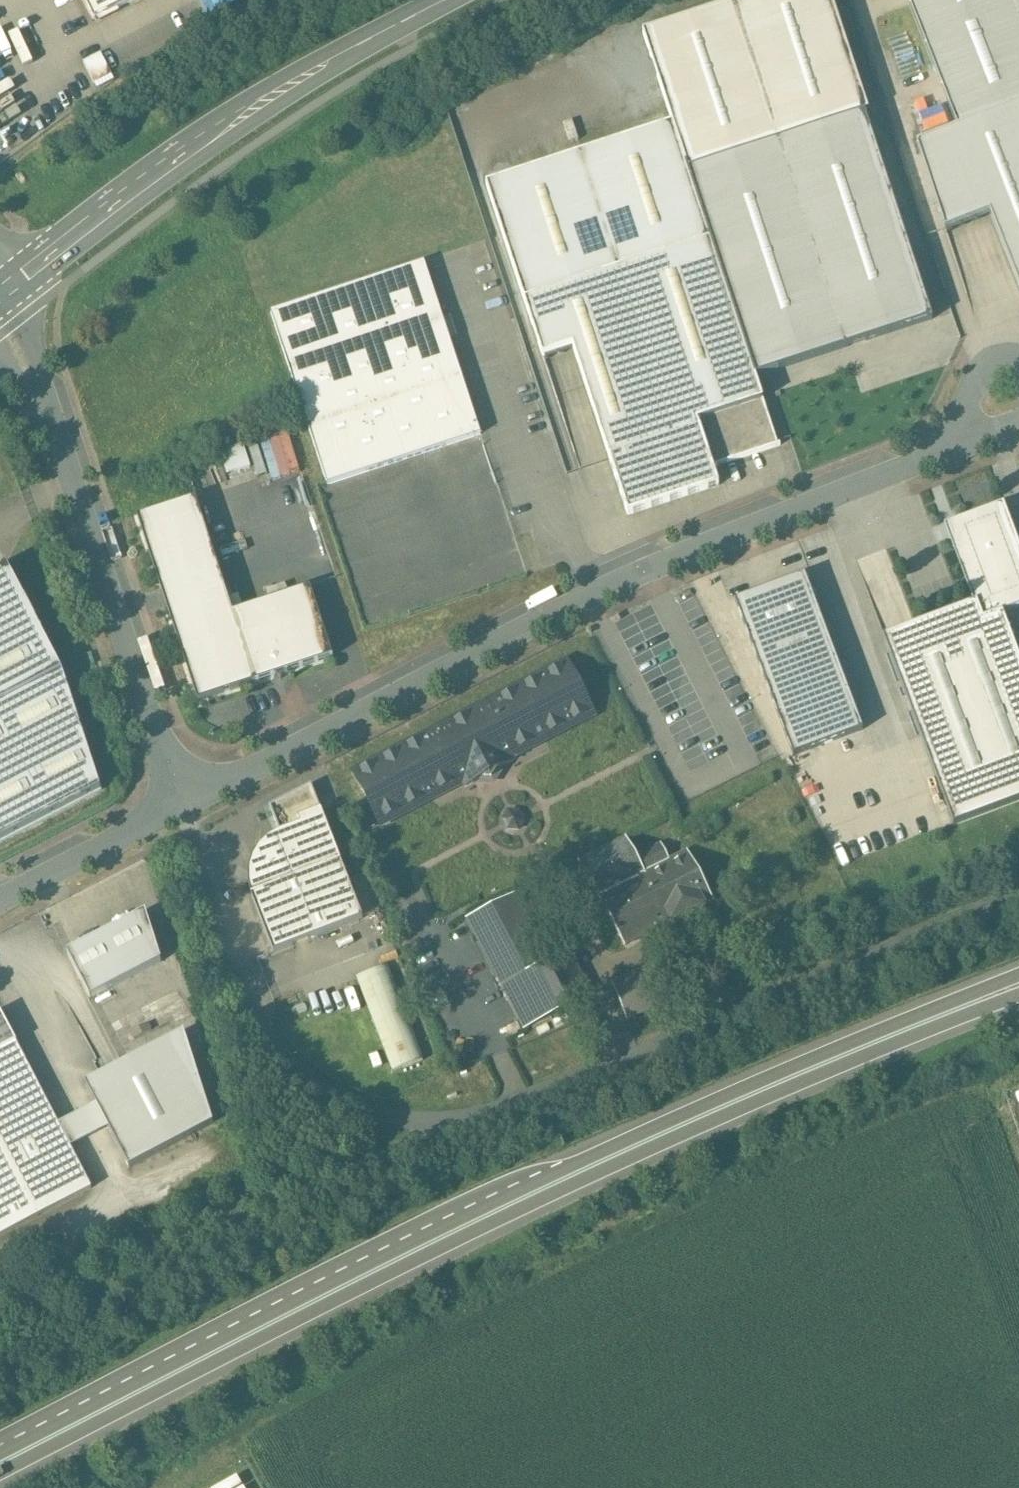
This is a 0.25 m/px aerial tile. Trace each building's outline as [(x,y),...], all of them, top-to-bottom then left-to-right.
[(94,21),(136,0),(84,0),(94,21)] [(234,0),(196,0),(204,15),(234,0)] [(688,171),(869,112),(832,0),(745,0),(644,33),(673,124),(688,171)] [(958,128),(1018,104),(1018,0),(908,0),(958,128)] [(917,144),(946,230),(990,212),(1018,285),(1018,104),(958,128),(930,139),(929,139),(917,144)] [(869,112),(688,171),(753,371),(934,313),(869,112)] [(673,124),(486,186),(542,357),(573,348),(611,459),(700,428),(699,422),(764,400),(753,371),(688,171),(673,124)] [(423,264),(273,314),(330,486),(480,436),(423,264)] [(778,445),(764,400),(699,422),(700,428),(713,468),(781,446),(780,444),(778,445)] [(700,428),(611,459),(628,516),(719,486),(713,468),(700,428)] [(196,498),(138,517),(199,701),(275,676),(281,680),(285,672),(333,658),(311,587),(233,613),(196,498)] [(1003,613),(1018,608),(1018,546),(1004,505),(1000,507),(1001,510),(967,522),(972,535),(968,543),(956,547),(975,599),(973,600),(974,605),(997,596),(1003,613)] [(0,569),(0,842),(102,790),(64,671),(8,565),(0,569)] [(863,730),(805,575),(801,577),(803,580),(778,589),(741,603),(739,600),(735,601),(794,757),(863,730)] [(1018,801),(1018,656),(1003,613),(997,596),(974,605),(914,627),(921,644),(890,656),(954,826),(1018,801)] [(921,644),(914,627),(883,639),(890,656),(921,644)] [(567,663),(354,772),(381,826),(465,783),(466,787),(480,779),(492,780),(499,769),(513,763),(511,759),(595,716),(567,663)] [(274,953),(364,918),(322,811),(299,820),(301,826),(286,832),(277,836),(269,841),(261,848),(256,856),(253,861),(250,872),(249,886),(251,893),(254,902),(274,953)] [(626,838),(579,862),(625,945),(713,900),(688,852),(669,862),(646,874),(637,857),(626,838)] [(646,874),(669,862),(661,845),(637,857),(646,874)] [(492,964),(540,940),(517,894),(468,918),(492,964)] [(145,913),(67,953),(92,999),(161,963),(145,913)] [(503,986),(551,961),(540,940),(492,964),(503,986)] [(591,995),(568,952),(551,961),(503,986),(525,1030),(591,995)] [(674,960),(614,984),(628,1018),(687,994),(674,960)] [(392,1070),(423,1060),(391,965),(360,975),(392,1070)] [(2,1051),(16,1043),(17,1043),(0,1011),(0,1052),(2,1051)] [(130,1168),(214,1124),(184,1033),(86,1084),(130,1168)] [(16,1043),(2,1051),(77,1196),(91,1188),(16,1043)] [(2,1051),(0,1052),(0,1224),(5,1232),(77,1196),(2,1051)]
